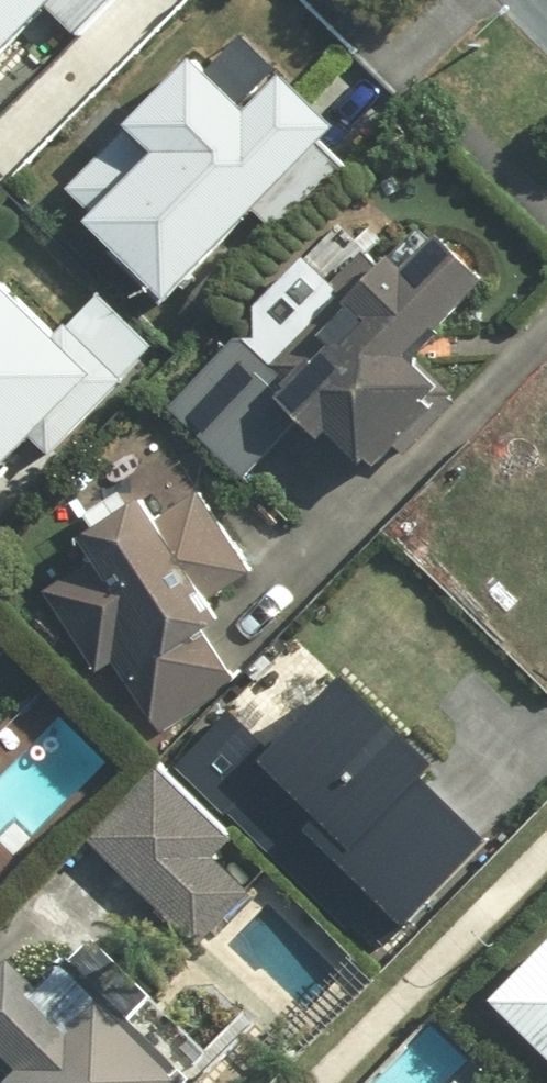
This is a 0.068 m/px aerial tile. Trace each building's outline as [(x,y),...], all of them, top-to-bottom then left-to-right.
[(65,0),(0,0),(0,67),(65,0)] [(200,65),(73,188),(126,243),(117,252),(160,296),(256,203),(287,234),(348,175),(289,115),(263,139),(246,122),(250,117),(200,65)] [(513,267),(466,221),(430,257),(417,244),(402,259),(385,241),(346,280),(356,289),(286,360),(252,327),(178,401),(252,474),(320,405),(347,431),(355,423),(390,456),(466,378),(434,347),(513,267)] [(12,528),(151,385),(13,252),(0,265),(0,516),(12,528)] [(113,549),(57,586),(109,666),(124,656),(170,727),(276,658),(230,588),(264,566),(211,486),(177,508),(163,487),(100,528),(113,549)] [(373,913),(398,939),(519,824),(455,757),(461,750),(374,660),(288,742),(248,701),(192,755),(358,927),(373,913)] [(173,757),(100,833),(212,940),(265,886),(229,852),(250,831),(173,757)] [(207,1071),(124,991),(96,1019),(56,980),(63,972),(33,943),(0,978),(0,1023),(41,1062),(28,1075),(36,1082),(195,1082),(207,1071)] [(510,989),(546,1024),(546,951),(510,989)]
